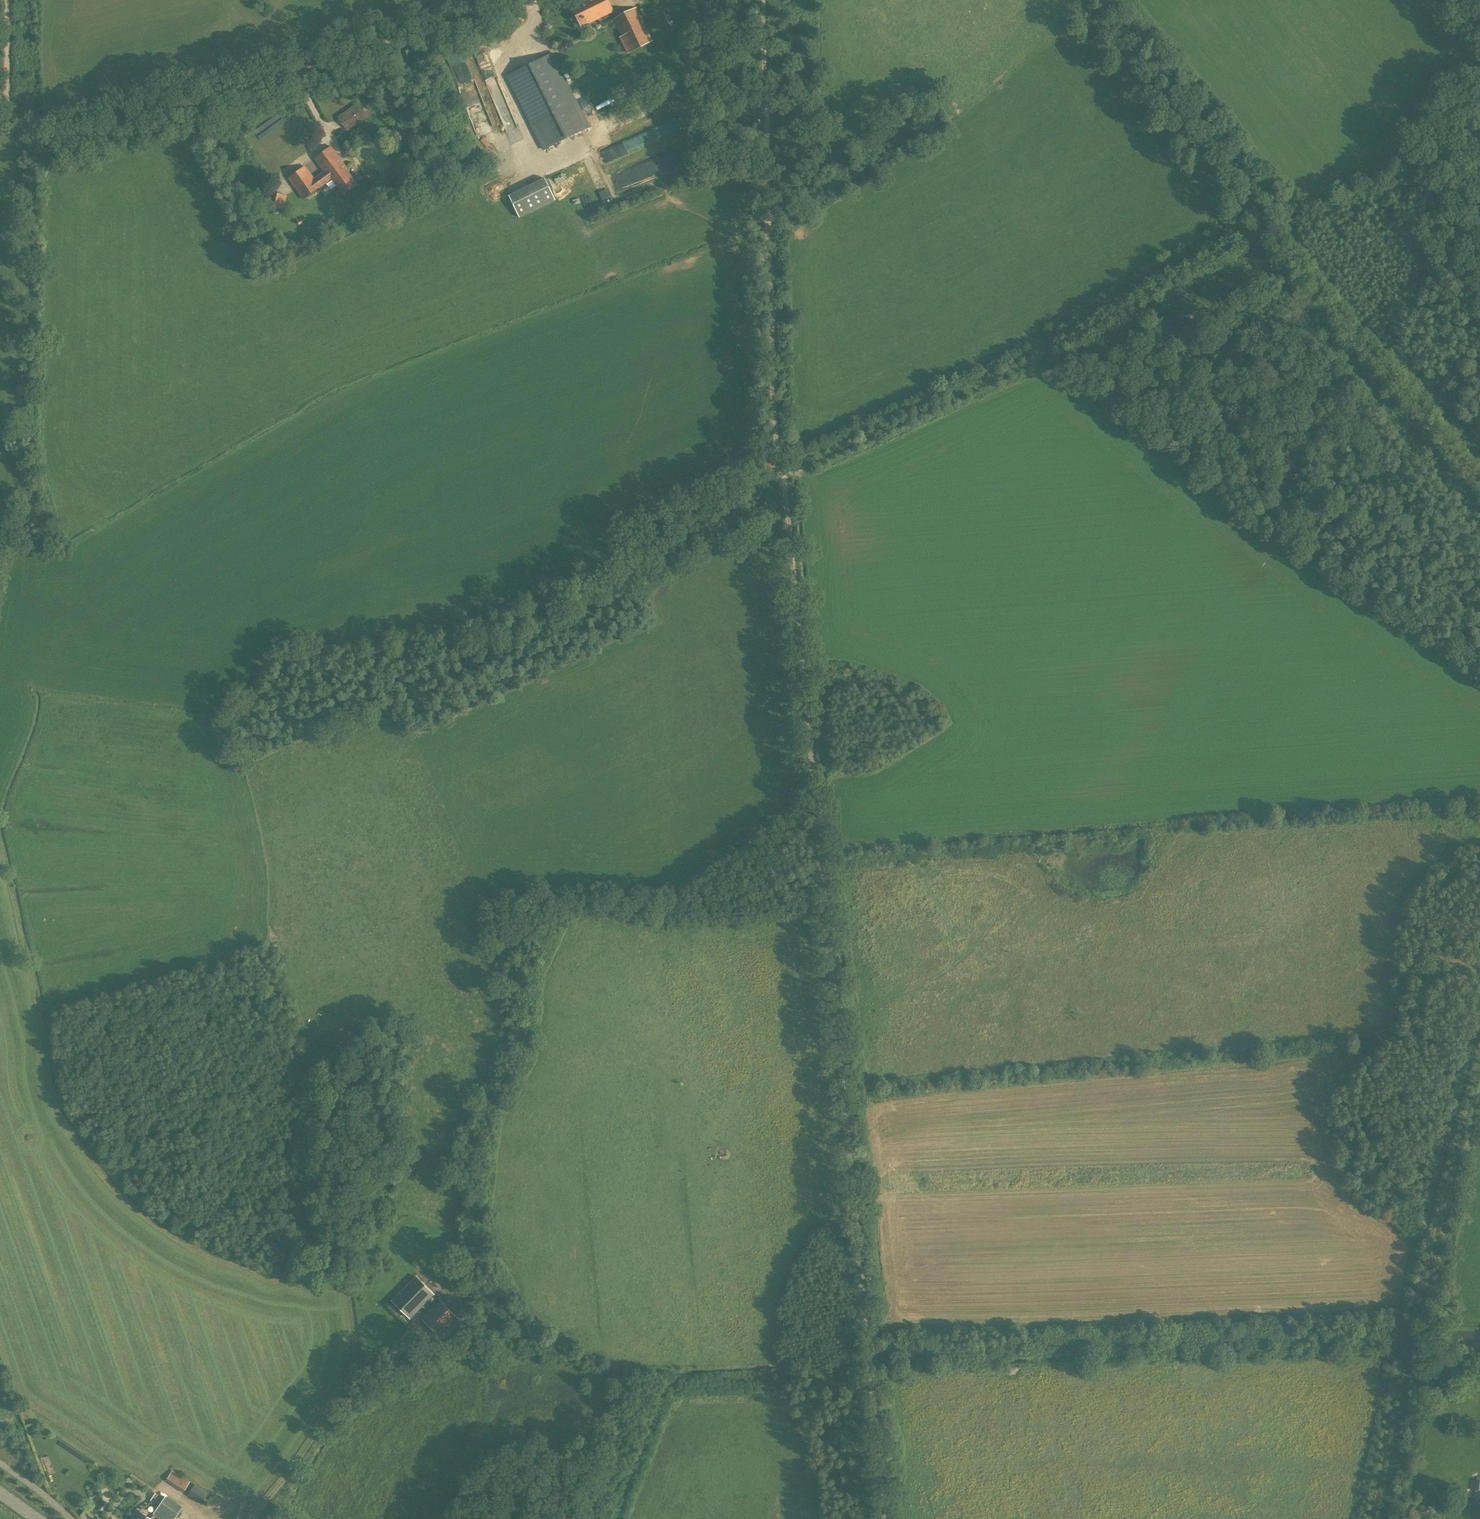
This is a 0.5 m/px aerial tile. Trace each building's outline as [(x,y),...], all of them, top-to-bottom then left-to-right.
[(582,27),(614,11),(608,0),(583,0),(571,6),(582,27)] [(614,20),(620,32),(622,36),(620,36),(628,52),(652,40),(636,9),(614,20)] [(589,126),(578,103),(552,53),(507,76),(532,126),(542,147),(589,126)] [(480,56),(482,65),(490,64),(487,54),(480,56)] [(362,100),(338,118),(348,131),(372,113),(362,100)] [(271,120),(256,129),(261,138),(286,122),(283,117),(274,124),(271,120)] [(603,148),(608,161),(661,140),(655,126),(603,148)] [(287,178),(303,200),(319,188),(332,179),(343,195),(358,185),(346,169),(347,168),(331,146),(314,158),(324,171),(314,178),(305,165),(287,178)] [(515,216),(553,203),(545,179),(507,192),(515,216)] [(265,207),(267,207),(264,214),(280,218),(283,209),(284,210),(287,195),(269,191),(265,207)] [(426,1301),(433,1294),(416,1276),(392,1301),(409,1317),(419,1308),(424,1312),(431,1306),(426,1301)] [(421,1319),(438,1335),(457,1317),(440,1300),(421,1319)] [(478,1330),(472,1322),(453,1336),(458,1344),(478,1330)] [(61,1440),(58,1444),(86,1462),(88,1458),(61,1440)] [(165,1481),(183,1493),(191,1482),(173,1470),(165,1481)] [(47,1477),(51,1487),(55,1486),(51,1475),(47,1477)] [(188,1495),(201,1504),(209,1493),(195,1484),(188,1495)] [(160,1518),(174,1518),(182,1508),(183,1506),(166,1495),(164,1498),(159,1506),(153,1514),(154,1515),(155,1515),(160,1518)] [(137,1509),(130,1518),(152,1518),(137,1509)]
